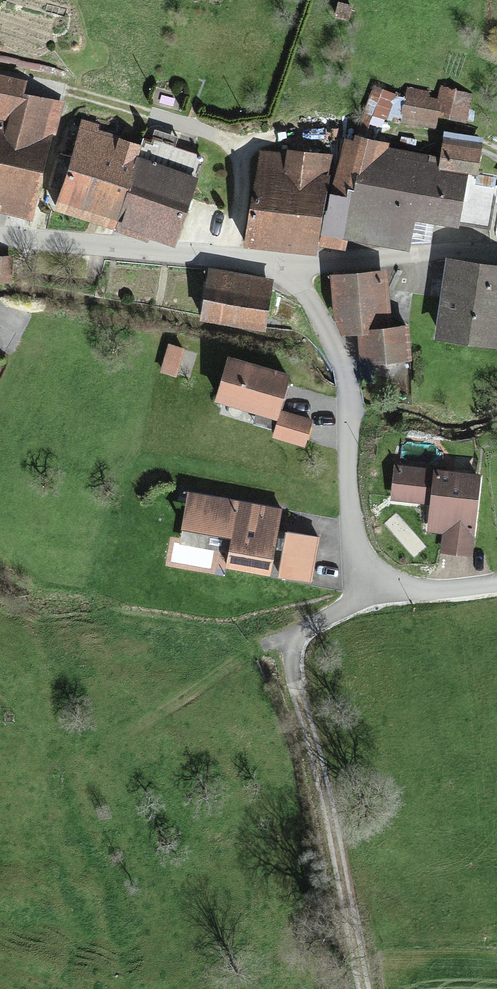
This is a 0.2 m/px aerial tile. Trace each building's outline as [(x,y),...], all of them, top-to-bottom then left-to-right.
[(3,206),(1,212),(32,220),(62,104),(24,95),(27,81),(0,75),(0,205),(3,206)] [(81,118),(51,213),(149,244),(150,239),(174,246),(203,157),(143,138),(141,145),(98,131),(100,124),(81,118)] [(472,147),(444,141),(439,163),(468,169),(472,147)] [(438,164),(342,148),(335,191),(355,195),(347,240),(400,249),(406,219),(450,226),(458,179),(436,176),(438,164)] [(259,153),(242,247),(308,259),(325,165),(259,153)] [(438,343),(496,349),(496,342),(496,271),(446,266),(438,343)] [(204,271),(197,322),(260,331),(267,280),(204,271)] [(384,274),(329,278),(334,335),(389,330),(384,274)] [(359,333),(359,365),(406,364),(406,332),(359,333)] [(224,364),(215,404),(273,417),(283,378),(224,364)] [(281,411),(273,440),(301,449),(310,419),(281,411)] [(480,474),(394,465),(390,501),(430,505),(428,533),(442,534),(440,553),(472,556),(480,474)] [(280,499),(197,485),(190,526),(234,533),(229,563),(316,577),(323,533),(276,525),(280,499)]
